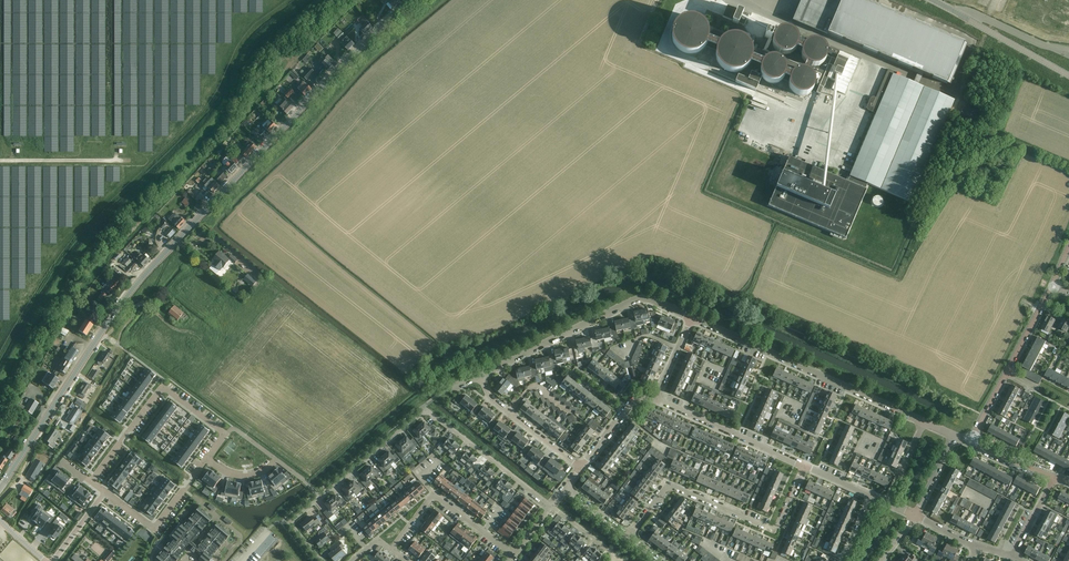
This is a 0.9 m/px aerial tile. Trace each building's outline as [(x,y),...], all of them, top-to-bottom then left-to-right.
[(390,2),(388,3),(386,5),(390,9),(392,8),(393,9),(400,3),(398,0),(388,0),(390,2)] [(792,21),(825,35),(917,74),(916,76),(913,82),(918,84),(921,79),(923,73),(947,83),(950,85),(967,44),(963,43),(863,0),(801,0),(792,21)] [(745,24),(749,15),(742,12),(737,10),(727,6),(722,17),(732,21),(737,23),(744,26),(745,24)] [(693,17),(688,17),(683,18),(678,21),(675,25),(672,30),(672,36),(673,41),(675,46),(679,50),(684,53),(690,54),(695,53),(699,52),(703,49),(706,45),(708,41),(709,37),(709,32),(707,28),(705,24),(702,20),(698,18),(693,17)] [(366,34),(372,28),(364,19),(360,23),(363,26),(360,28),(361,29),(359,30),(363,34),(365,33),(366,34)] [(779,30),(776,32),(774,36),(772,39),(772,43),(773,47),(775,51),(778,53),(782,55),(786,55),(790,54),(793,52),(796,50),(797,48),(798,46),(799,43),(798,39),(797,35),(794,32),(791,30),(787,29),(783,29),(779,30)] [(339,40),(344,35),(340,30),(339,31),(336,34),(335,35),(335,36),(339,40)] [(707,44),(706,45),(716,49),(716,48),(717,46),(718,44),(719,43),(720,42),(723,34),(713,30),(708,41),(708,43),(707,44)] [(766,33),(764,37),(769,39),(770,40),(773,33),(767,30),(766,33)] [(743,38),(738,36),(734,35),(729,36),(725,38),(721,41),(718,44),(716,49),(715,53),(716,58),(717,62),(720,66),(723,69),(728,71),(732,73),(737,72),(741,71),(745,69),(749,66),(751,62),(752,60),(752,59),(753,57),(753,53),(752,48),(750,44),(747,40),(743,38)] [(348,51),(354,44),(346,37),(340,43),(348,51)] [(812,41),(809,42),(806,43),(803,46),(801,49),(801,52),(801,55),(801,59),(803,62),(805,64),(808,66),(810,66),(811,67),(813,67),(814,67),(818,66),(821,65),(824,62),(826,59),(827,56),(827,52),(826,49),(824,46),(822,43),(819,42),(815,41),(812,41)] [(807,67),(807,70),(814,75),(816,84),(813,90),(813,91),(816,93),(820,94),(823,88),(824,88),(828,78),(835,81),(832,89),(835,90),(847,63),(848,59),(838,55),(839,51),(840,50),(831,46),(827,56),(827,57),(826,58),(826,59),(825,60),(825,61),(823,64),(817,68),(807,67)] [(751,62),(751,63),(756,65),(756,67),(759,68),(760,67),(761,66),(761,64),(762,63),(763,62),(767,53),(756,48),(753,57),(752,59),(752,60),(751,62)] [(842,74),(835,90),(845,94),(857,67),(860,60),(839,51),(838,55),(848,59),(847,63),(842,74)] [(794,53),(783,58),(787,70),(793,72),(804,67),(800,56),(794,53)] [(307,55),(302,60),(306,64),(311,59),(307,55)] [(320,59),(318,61),(321,65),(328,71),(328,70),(329,70),(330,69),(330,68),(333,65),(330,63),(333,60),(328,55),(325,58),(323,56),(320,59)] [(760,73),(761,76),(763,79),(765,81),(768,82),(772,83),(775,83),(778,82),(781,81),(783,78),(784,77),(785,76),(785,75),(786,74),(786,73),(786,72),(786,69),(785,66),(784,63),(782,61),(779,59),(776,57),(773,57),(770,58),(767,59),(764,61),(763,62),(762,63),(761,66),(760,67),(760,69),(760,73)] [(307,80),(315,72),(310,67),(302,76),(307,80)] [(913,82),(893,74),(894,71),(888,69),(876,98),(874,97),(872,97),(870,98),(866,107),(867,109),(868,111),(875,114),(849,176),(850,176),(848,182),(789,157),(777,186),(768,205),(846,238),(866,190),(865,189),(868,184),(880,189),(911,202),(954,100),(923,86),(918,84),(913,82)] [(796,94),(798,95),(801,95),(804,95),(806,95),(809,93),(811,92),(812,90),(814,87),(815,84),(815,81),(814,77),(812,74),(810,72),(807,70),(804,70),(801,69),(798,70),(796,71),(794,72),(792,74),(791,75),(791,76),(790,77),(790,78),(789,79),(789,81),(789,82),(789,85),(790,88),(791,90),(793,92),(796,94)] [(738,76),(736,82),(739,83),(756,91),(761,78),(757,75),(756,75),(757,72),(754,70),(752,74),(751,73),(748,80),(739,76),(738,76)] [(293,71),(287,77),(293,83),(300,77),(293,71)] [(784,77),(783,78),(789,81),(789,79),(790,78),(790,77),(791,76),(791,75),(786,72),(786,73),(786,74),(785,75),(785,76),(784,77)] [(306,85),(304,83),(298,89),(300,91),(305,96),(311,89),(307,84),(306,85)] [(294,92),(290,88),(284,94),(288,98),(294,92)] [(287,114),(294,107),(286,100),(279,107),(287,114)] [(963,107),(960,113),(972,118),(975,111),(963,107)] [(270,133),(277,126),(272,121),(265,128),(270,133)] [(242,143),(242,144),(245,146),(247,148),(252,152),(256,147),(254,145),(255,144),(252,142),(252,143),(251,143),(250,144),(248,142),(248,143),(245,140),(242,143)] [(246,158),(252,152),(245,146),(238,153),(243,157),(244,156),(246,158)] [(222,161),(222,164),(225,166),(227,168),(225,170),(227,172),(229,171),(230,172),(231,174),(235,169),(236,169),(236,170),(238,168),(237,168),(237,167),(238,167),(237,167),(232,162),(231,161),(231,160),(232,159),(234,157),(233,156),(233,157),(232,156),(232,155),(229,153),(226,156),(227,157),(222,161)] [(211,179),(210,178),(208,180),(206,179),(203,183),(205,185),(205,186),(212,192),(212,191),(214,192),(220,186),(212,179),(211,179)] [(876,209),(878,209),(881,208),(882,207),(884,205),(884,203),(884,200),(883,198),(882,197),(880,196),(878,195),(875,195),(873,197),(872,198),(871,200),(870,202),(871,205),(872,207),(874,208),(876,209)] [(191,201),(187,197),(186,197),(182,202),(187,207),(191,201)] [(181,218),(175,213),(169,219),(175,225),(179,229),(186,222),(181,218)] [(170,238),(176,232),(171,227),(165,234),(170,238)] [(228,258),(220,251),(213,259),(215,261),(213,264),(220,270),(222,267),(223,268),(229,260),(234,264),(238,260),(231,255),(228,258)] [(139,252),(134,257),(139,261),(139,262),(144,267),(150,260),(148,258),(150,257),(146,253),(145,255),(144,256),(139,252)] [(127,267),(132,261),(127,257),(122,262),(127,267)] [(110,294),(121,282),(113,274),(107,282),(110,284),(105,290),(110,294)] [(252,286),(256,281),(248,274),(244,279),(252,286)] [(101,300),(106,295),(102,292),(98,297),(101,300)] [(187,319),(189,317),(184,313),(175,306),(168,313),(178,321),(181,318),(184,320),(185,318),(187,319)] [(654,327),(655,316),(655,311),(648,313),(647,309),(640,311),(643,325),(646,324),(646,323),(650,322),(651,327),(654,327)] [(637,326),(643,325),(640,311),(633,312),(635,319),(631,319),(633,329),(637,328),(637,326)] [(654,321),(654,327),(657,328),(658,325),(664,327),(668,318),(662,316),(660,319),(655,316),(654,321)] [(1055,328),(1059,322),(1056,320),(1048,316),(1041,328),(1049,332),(1052,326),(1055,328)] [(668,318),(664,327),(670,330),(670,332),(673,333),(675,329),(676,327),(677,324),(674,323),(675,321),(668,318)] [(633,329),(631,319),(628,320),(628,319),(621,320),(623,330),(630,328),(630,330),(633,329)] [(85,320),(78,331),(86,336),(93,325),(85,320)] [(616,328),(612,329),(614,339),(618,338),(616,331),(623,330),(621,320),(614,322),(616,328)] [(1055,328),(1056,329),(1058,329),(1059,328),(1061,329),(1066,332),(1068,327),(1068,323),(1063,320),(1061,323),(1059,322),(1057,324),(1055,328)] [(614,339),(612,329),(609,329),(609,328),(602,329),(604,339),(611,338),(611,339),(612,339),(612,342),(615,341),(614,339)] [(596,337),(593,338),(595,347),(595,348),(595,350),(595,351),(599,350),(598,347),(597,341),(604,339),(602,329),(595,331),(596,337)] [(699,343),(703,335),(697,333),(695,337),(694,336),(690,344),(692,345),(693,343),(697,344),(698,343),(699,343)] [(705,346),(709,338),(703,335),(699,343),(698,343),(697,344),(696,347),(698,347),(698,348),(700,344),(705,346)] [(595,350),(593,338),(590,339),(590,337),(582,339),(584,349),(591,347),(592,351),(595,350)] [(1035,343),(1043,348),(1045,344),(1048,345),(1050,343),(1038,337),(1035,343)] [(712,349),(715,341),(709,338),(705,346),(703,350),(704,350),(705,350),(707,346),(711,348),(712,349)] [(578,350),(584,349),(582,339),(576,340),(577,347),(574,348),(576,358),(579,357),(578,350)] [(718,352),(721,344),(715,341),(712,349),(711,348),(709,352),(710,353),(711,353),(713,349),(717,351),(718,352)] [(653,348),(652,348),(655,349),(664,353),(667,347),(658,343),(655,342),(653,348)] [(1040,353),(1043,348),(1035,343),(1032,349),(1040,353)] [(724,354),(728,347),(721,344),(718,352),(717,351),(715,355),(716,356),(717,356),(719,352),(723,354),(724,354)] [(61,362),(59,365),(62,367),(60,370),(65,373),(66,374),(72,364),(71,363),(79,351),(71,347),(64,359),(66,360),(64,364),(61,362)] [(724,354),(723,354),(722,358),(722,359),(723,359),(725,355),(731,357),(734,350),(728,347),(724,354)] [(568,348),(561,349),(564,363),(567,362),(566,358),(570,358),(570,359),(574,358),(572,349),(568,349),(568,348)] [(555,357),(552,358),(553,359),(554,368),(558,367),(557,364),(564,363),(561,349),(554,351),(555,357)] [(655,349),(652,355),(654,356),(661,359),(664,353),(655,349)] [(1037,360),(1040,353),(1032,349),(1029,355),(1037,360)] [(104,363),(109,355),(104,351),(98,359),(99,360),(98,361),(98,363),(98,364),(100,365),(101,365),(102,364),(103,363),(104,363)] [(685,360),(693,364),(696,357),(688,353),(685,360)] [(658,366),(661,359),(652,355),(650,362),(658,366)] [(1034,365),(1037,360),(1029,355),(1026,361),(1034,365)] [(748,356),(745,363),(753,366),(756,360),(748,356)] [(549,357),(541,359),(544,373),(545,373),(545,372),(552,371),(555,370),(554,368),(553,359),(552,358),(549,359),(549,357)] [(536,366),(533,367),(534,374),(535,377),(538,376),(538,374),(545,373),(544,373),(541,359),(535,360),(536,366)] [(593,371),(598,364),(593,360),(587,367),(593,371)] [(690,370),(693,364),(685,360),(682,366),(690,370)] [(1031,371),(1034,365),(1026,361),(1022,367),(1026,369),(1031,371)] [(656,372),(658,366),(650,362),(647,368),(656,372)] [(751,373),(753,366),(745,363),(742,369),(751,373)] [(598,376),(604,368),(598,364),(593,371),(598,376)] [(529,366),(522,368),(524,378),(531,376),(531,378),(535,377),(534,374),(533,367),(530,368),(529,366)] [(687,377),(690,370),(682,366),(679,373),(687,377)] [(513,376),(511,377),(513,380),(515,383),(519,382),(525,380),(524,378),(522,368),(515,369),(517,375),(513,376)] [(604,368),(598,376),(603,380),(604,380),(610,372),(609,372),(604,368)] [(653,378),(656,372),(647,368),(644,374),(653,378)] [(779,379),(782,371),(776,368),(772,376),(771,376),(769,380),(772,381),(773,377),(778,379),(779,379)] [(1049,368),(1045,376),(1051,379),(1055,371),(1049,368)] [(148,369),(144,374),(153,380),(156,375),(148,369)] [(748,379),(751,373),(742,369),(739,376),(748,379)] [(1043,378),(1031,371),(1026,369),(1023,375),(1039,384),(1043,378)] [(94,379),(99,372),(95,370),(90,377),(94,379)] [(785,382),(789,374),(782,371),(779,379),(778,379),(776,383),(777,383),(778,384),(780,380),(784,381),(785,382)] [(1055,371),(1051,379),(1056,382),(1061,374),(1055,371)] [(610,372),(604,380),(609,384),(615,376),(610,372)] [(685,383),(687,377),(679,373),(676,379),(685,383)] [(52,389),(58,378),(51,374),(45,385),(52,389)] [(144,374),(141,379),(149,385),(153,380),(144,374)] [(517,386),(511,377),(509,374),(505,379),(503,378),(498,383),(506,389),(510,384),(515,388),(517,386)] [(650,385),(653,378),(644,374),(641,381),(650,385)] [(791,385),(795,377),(789,374),(785,382),(784,381),(782,385),(783,386),(784,386),(786,382),(790,384),(791,385)] [(1062,385),(1066,377),(1061,374),(1056,382),(1062,385)] [(557,382),(557,383),(560,386),(561,384),(566,388),(572,380),(567,376),(564,380),(561,378),(558,382),(557,382)] [(614,388),(620,381),(615,376),(609,384),(614,388)] [(745,386),(748,379),(739,376),(736,382),(745,386)] [(798,387),(801,380),(795,377),(791,385),(790,384),(788,388),(789,389),(790,389),(792,385),(796,387),(798,387)] [(141,379),(137,383),(145,390),(149,385),(141,379)] [(682,389),(685,383),(676,379),(673,385),(682,389)] [(572,380),(566,388),(572,392),(578,385),(572,380)] [(804,391),(808,383),(801,380),(798,387),(796,387),(795,391),(797,392),(798,388),(803,390),(804,391)] [(620,381),(614,388),(620,393),(626,385),(620,381)] [(736,382),(734,381),(731,387),(733,389),(742,392),(745,386),(736,382)] [(91,386),(86,382),(85,384),(83,383),(78,391),(80,392),(78,395),(83,399),(85,396),(84,395),(89,388),(89,389),(91,386)] [(137,383),(134,388),(142,394),(145,390),(137,383)] [(502,395),(506,389),(498,383),(494,389),(502,395)] [(804,391),(803,390),(801,394),(802,394),(803,395),(805,391),(810,393),(814,385),(808,383),(804,391)] [(577,396),(583,389),(578,385),(572,392),(577,396)] [(679,396),(682,389),(673,385),(670,392),(679,396)] [(1010,391),(1017,394),(1020,389),(1013,385),(1010,391)] [(134,388),(130,393),(138,399),(142,394),(134,388)] [(764,395),(773,399),(776,392),(767,388),(764,395)] [(583,389),(577,396),(583,400),(589,393),(583,389)] [(739,399),(742,392),(733,389),(730,395),(739,399)] [(827,391),(824,398),(833,402),(836,395),(827,391)] [(1014,400),(1017,394),(1010,391),(1007,396),(1014,400)] [(130,393),(126,398),(135,404),(138,399),(130,393)] [(589,393),(583,400),(588,405),(594,397),(589,393)] [(698,404),(702,396),(695,393),(691,401),(698,404)] [(466,408),(472,400),(466,395),(465,397),(462,395),(456,397),(453,401),(459,406),(460,404),(466,408)] [(770,406),(773,399),(764,395),(761,402),(770,406)] [(704,407),(708,399),(702,396),(698,404),(704,407)] [(1007,396),(1004,402),(1011,406),(1014,400),(1007,396)] [(594,409),(600,401),(594,397),(588,405),(586,408),(588,410),(591,407),(594,409)] [(1033,403),(1040,407),(1044,401),(1036,397),(1033,403)] [(30,398),(24,409),(32,414),(38,403),(30,398)] [(126,398),(123,403),(131,409),(135,404),(126,398)] [(526,414),(532,406),(526,402),(527,401),(524,398),(520,403),(523,406),(520,409),(526,414)] [(824,398),(821,405),(824,406),(830,409),(833,402),(824,398)] [(711,410),(714,401),(708,399),(704,407),(711,410)] [(472,400),(466,408),(471,412),(470,413),(473,416),(473,415),(479,407),(476,405),(477,404),(472,400)] [(79,401),(76,405),(84,410),(87,406),(79,401)] [(170,401),(166,406),(174,412),(178,408),(170,401)] [(600,401),(594,409),(599,413),(605,405),(600,401)] [(717,413),(721,404),(714,401),(711,410),(717,413)] [(767,412),(770,406),(761,402),(758,408),(767,412)] [(1004,402),(1001,408),(1008,411),(1011,406),(1004,402)] [(123,403),(119,407),(127,413),(131,409),(123,403)] [(1033,403),(1030,409),(1038,413),(1040,407),(1033,403)] [(723,416),(727,407),(721,404),(717,413),(723,416)] [(605,405),(599,413),(600,413),(605,418),(606,417),(609,413),(611,410),(605,406),(605,405)] [(827,415),(830,409),(821,405),(819,411),(827,415)] [(850,412),(849,416),(851,417),(852,413),(857,415),(858,416),(861,408),(855,405),(852,413),(850,412)] [(74,406),(65,419),(73,424),(81,411),(74,406)] [(166,406),(163,411),(171,417),(174,412),(166,406)] [(531,418),(537,410),(532,406),(526,414),(531,418)] [(119,407),(116,412),(124,418),(127,413),(119,407)] [(479,407),(473,415),(476,417),(478,415),(484,419),(490,411),(484,407),(482,410),(479,407)] [(727,407),(723,416),(727,418),(730,419),(734,410),(727,407)] [(648,418),(646,421),(651,423),(652,420),(657,411),(652,408),(647,418),(648,418)] [(764,419),(767,412),(758,408),(755,415),(764,419)] [(857,415),(855,419),(856,420),(857,420),(859,416),(863,418),(864,419),(868,411),(861,408),(858,416),(857,415)] [(1001,408),(998,413),(1005,417),(1008,411),(1001,408)] [(1030,409),(1027,414),(1035,418),(1038,413),(1030,409)] [(537,410),(531,418),(537,422),(542,414),(537,410)] [(163,411),(159,415),(168,421),(171,417),(163,411)] [(490,428),(496,420),(493,418),(495,415),(490,411),(484,419),(482,421),(488,425),(487,426),(490,428)] [(658,422),(662,413),(657,411),(653,420),(658,422)] [(824,422),(827,415),(819,411),(816,418),(824,422)] [(870,421),(874,413),(868,411),(864,419),(863,418),(861,422),(863,423),(865,419),(869,421),(870,421)] [(116,412),(112,417),(120,423),(124,418),(116,412)] [(1068,421),(1068,420),(1068,415),(1063,412),(1060,417),(1068,421)] [(658,422),(662,424),(667,415),(662,413),(658,422)] [(877,424),(880,416),(874,413),(870,421),(869,421),(867,425),(870,426),(871,422),(875,424),(877,424)] [(542,414),(537,422),(542,426),(548,419),(543,415),(542,414)] [(1032,424),(1035,418),(1027,414),(1024,420),(1032,424)] [(159,415),(156,420),(164,426),(168,421),(159,415)] [(662,424),(660,429),(665,431),(667,427),(671,417),(667,415),(662,424)] [(761,425),(764,419),(755,415),(752,421),(761,425)] [(883,427),(887,419),(880,416),(877,424),(875,424),(874,428),(876,429),(878,425),(882,426),(883,427)] [(667,427),(665,431),(670,433),(676,419),(671,417),(667,427)] [(1065,427),(1068,421),(1060,417),(1057,423),(1065,427)] [(822,428),(824,422),(816,418),(813,424),(822,428)] [(548,431),(554,423),(548,419),(542,426),(548,431)] [(676,419),(670,433),(673,434),(675,430),(677,431),(681,422),(676,419)] [(883,427),(882,426),(880,430),(882,431),(884,427),(889,430),(893,422),(887,419),(883,427)] [(156,420),(153,424),(161,430),(164,426),(156,420)] [(499,433),(505,426),(500,421),(499,422),(496,420),(490,428),(493,430),(494,429),(499,433)] [(592,423),(590,421),(587,425),(595,430),(597,427),(592,423)] [(758,432),(761,425),(752,421),(749,428),(758,432)] [(418,426),(425,434),(428,432),(431,435),(431,434),(434,436),(438,432),(435,429),(436,428),(431,425),(428,427),(424,422),(423,424),(422,423),(418,426)] [(677,431),(676,434),(681,436),(682,433),(686,424),(681,422),(677,431)] [(553,435),(559,427),(554,423),(548,431),(553,435)] [(1062,433),(1065,427),(1057,423),(1054,428),(1062,433)] [(153,424),(149,429),(157,435),(161,430),(153,424)] [(627,429),(634,435),(639,429),(631,424),(627,429)] [(686,424),(682,433),(687,435),(689,431),(691,426),(686,424)] [(819,434),(822,428),(813,424),(810,431),(819,434)] [(852,434),(851,436),(855,437),(856,435),(852,433),(854,428),(846,424),(843,431),(852,434)] [(201,425),(198,430),(206,436),(209,431),(201,425)] [(582,431),(590,437),(594,431),(587,425),(582,431)] [(992,425),(988,432),(994,435),(998,428),(992,425)] [(422,437),(425,434),(418,426),(414,429),(415,430),(414,431),(418,436),(415,439),(419,443),(419,444),(421,447),(426,443),(424,440),(425,439),(422,437)] [(507,441),(513,433),(510,431),(511,430),(505,426),(499,433),(505,438),(504,439),(500,445),(502,447),(506,441),(507,441)] [(99,427),(95,432),(95,433),(96,433),(98,434),(106,441),(110,436),(99,427)] [(559,427),(553,435),(559,439),(564,431),(559,427)] [(48,434),(56,440),(60,434),(52,428),(48,434)] [(695,439),(700,430),(694,428),(693,432),(690,437),(695,439)] [(777,440),(781,431),(775,428),(771,437),(777,440)] [(998,428),(994,435),(999,438),(1003,431),(998,428)] [(1059,439),(1062,433),(1054,428),(1051,434),(1059,439)] [(149,429),(146,433),(154,439),(157,435),(149,429)] [(637,437),(634,435),(627,429),(623,435),(630,441),(630,442),(634,445),(635,443),(633,441),(634,440),(635,441),(637,437)] [(198,430),(194,434),(202,440),(206,436),(198,430)] [(700,441),(704,432),(700,430),(695,439),(700,441)] [(582,431),(578,436),(586,442),(590,437),(582,431)] [(784,443),(788,434),(781,431),(777,440),(784,443)] [(849,440),(851,436),(852,434),(843,431),(841,437),(849,441),(848,442),(852,444),(853,441),(849,440)] [(1003,431),(999,438),(1005,441),(1009,434),(1003,431)] [(511,435),(507,441),(509,443),(510,443),(512,440),(517,445),(523,437),(518,432),(515,435),(513,433),(511,435)] [(700,441),(699,443),(702,444),(703,442),(705,444),(709,434),(704,432),(700,441)] [(146,433),(142,438),(151,444),(154,439),(146,433)] [(55,443),(56,440),(48,434),(44,440),(49,443),(48,445),(54,449),(57,445),(55,443)] [(98,434),(94,440),(102,446),(106,441),(98,434)] [(194,434),(191,439),(199,445),(202,440),(194,434)] [(709,434),(705,444),(710,446),(714,436),(713,436),(709,434)] [(790,446),(794,437),(788,434),(784,443),(790,446)] [(1009,434),(1005,441),(1011,444),(1014,437),(1009,434)] [(20,437),(16,435),(12,441),(16,444),(20,437)] [(628,444),(630,442),(630,441),(623,435),(618,440),(626,446),(625,447),(629,450),(631,448),(628,446),(629,445),(629,444),(628,444)] [(586,442),(578,436),(574,442),(582,448),(586,442)] [(714,436),(710,446),(715,448),(716,447),(719,439),(714,436)] [(1027,439),(1022,436),(1020,439),(1014,437),(1011,444),(1016,447),(1018,443),(1023,446),(1027,439)] [(404,437),(400,440),(401,441),(402,442),(407,449),(408,449),(408,450),(410,452),(413,449),(416,446),(417,446),(418,445),(414,440),(411,442),(410,441),(407,437),(405,438),(404,437)] [(523,437),(517,445),(523,449),(520,452),(523,454),(529,446),(527,444),(529,441),(523,437)] [(797,449),(801,440),(794,437),(790,446),(797,449)] [(846,446),(848,442),(849,441),(841,437),(838,443),(846,447),(845,448),(849,450),(850,448),(846,446)] [(442,442),(437,448),(440,450),(441,450),(442,447),(447,451),(454,442),(452,440),(451,440),(449,438),(444,444),(442,442)] [(191,439),(188,443),(196,449),(199,445),(191,439)] [(715,448),(714,450),(719,452),(720,450),(724,441),(719,439),(715,448)] [(895,445),(904,449),(907,443),(898,439),(895,445)] [(94,440),(90,445),(98,451),(102,446),(94,440)] [(398,444),(396,446),(399,450),(400,451),(397,453),(402,459),(404,462),(406,460),(406,459),(404,457),(407,454),(410,452),(408,450),(408,449),(407,449),(402,442),(401,441),(400,440),(397,443),(398,444)] [(623,451),(625,447),(626,446),(618,440),(614,446),(622,452),(621,452),(625,455),(626,454),(623,451)] [(803,452),(807,443),(801,440),(797,449),(803,452)] [(807,443),(803,452),(810,455),(811,451),(814,446),(815,444),(814,442),(812,441),(811,441),(810,440),(808,441),(807,443)] [(725,452),(729,443),(724,441),(720,450),(725,452)] [(454,442),(447,451),(452,455),(451,457),(453,460),(458,454),(455,452),(460,446),(457,444),(455,442),(454,442)] [(577,453),(582,448),(574,442),(570,447),(577,453)] [(188,443),(184,448),(192,454),(196,449),(188,443)] [(725,452),(723,456),(728,459),(730,455),(734,445),(729,443),(725,452)] [(843,452),(845,448),(846,447),(838,443),(835,450),(843,453),(843,454),(846,456),(847,454),(843,452)] [(1039,454),(1043,447),(1038,444),(1034,451),(1039,454)] [(90,445),(86,450),(94,456),(98,451),(90,445)] [(902,456),(904,449),(895,445),(892,451),(902,456)] [(532,459),(539,451),(533,447),(532,448),(529,446),(523,454),(526,456),(527,455),(532,459)] [(618,456),(621,452),(622,452),(614,446),(610,451),(618,457),(617,458),(621,461),(622,459),(618,456)] [(737,447),(731,460),(736,462),(738,458),(742,449),(743,448),(741,448),(739,447),(737,447)] [(1043,447),(1039,454),(1045,458),(1049,450),(1043,447)] [(15,452),(10,448),(5,456),(3,455),(2,457),(0,460),(0,468),(2,469),(7,461),(6,460),(7,458),(10,460),(15,452)] [(184,448),(181,452),(189,458),(192,454),(184,448)] [(742,449),(738,458),(743,461),(747,451),(748,451),(746,450),(742,449)] [(82,454),(91,461),(94,456),(86,450),(82,454)] [(841,459),(843,454),(843,453),(835,450),(832,456),(840,459),(840,461),(844,462),(845,460),(841,459)] [(1051,461),(1055,453),(1049,450),(1045,458),(1051,461)] [(383,455),(392,466),(400,460),(396,454),(393,457),(389,451),(387,453),(386,452),(383,455)] [(540,467),(546,459),(543,457),(544,456),(539,451),(532,459),(538,464),(537,465),(540,467)] [(614,462),(617,458),(618,457),(610,451),(606,457),(613,462),(613,463),(617,466),(618,465),(614,462)] [(747,451),(743,461),(748,463),(752,453),(753,453),(751,452),(751,453),(747,451)] [(899,462),(902,456),(892,451),(890,458),(899,462)] [(132,452),(128,458),(138,465),(139,466),(144,459),(139,455),(138,457),(132,452)] [(181,452),(177,457),(185,463),(189,458),(181,452)] [(459,456),(455,461),(458,463),(459,463),(463,467),(465,465),(472,455),(469,453),(469,454),(467,452),(462,458),(459,456)] [(80,453),(74,461),(79,465),(81,462),(87,466),(91,461),(82,454),(80,453)] [(753,465),(757,456),(757,455),(756,454),(756,455),(753,453),(748,463),(753,465)] [(1055,453),(1051,461),(1056,463),(1060,456),(1055,453)] [(392,467),(392,466),(383,455),(379,458),(380,459),(378,460),(383,465),(380,468),(384,473),(383,473),(386,476),(391,472),(389,470),(393,468),(392,467)] [(472,455),(465,465),(470,469),(468,471),(471,473),(475,468),(473,466),(477,460),(475,458),(472,455)] [(757,455),(753,465),(758,467),(762,458),(762,457),(761,456),(761,457),(757,455)] [(838,465),(840,461),(840,459),(832,456),(829,462),(837,466),(837,467),(841,469),(842,467),(838,465)] [(1062,466),(1066,459),(1060,456),(1056,463),(1062,466)] [(177,457),(174,461),(182,467),(185,463),(177,457)] [(610,467),(613,463),(613,462),(606,457),(602,462),(609,468),(609,469),(612,472),(613,472),(613,471),(614,470),(610,467)] [(29,468),(26,474),(34,479),(44,463),(35,458),(33,462),(29,468)] [(128,458),(124,463),(133,469),(133,470),(134,470),(137,465),(138,465),(128,458)] [(550,470),(557,463),(551,458),(549,461),(546,459),(540,467),(543,469),(545,466),(550,470)] [(656,458),(652,462),(653,463),(662,470),(665,465),(661,462),(658,460),(657,459),(656,458)] [(762,458),(758,467),(762,469),(763,469),(767,460),(767,459),(766,459),(762,458)] [(896,468),(899,462),(890,458),(887,464),(896,468)] [(974,458),(971,465),(976,468),(980,461),(974,458)] [(673,460),(669,469),(674,472),(675,469),(678,462),(673,460)] [(980,461),(976,468),(979,469),(982,470),(985,463),(980,461)] [(607,471),(609,469),(609,468),(602,462),(597,467),(605,473),(604,474),(608,477),(610,475),(607,474),(608,473),(608,472),(607,471)] [(675,471),(674,472),(679,474),(684,464),(684,463),(682,462),(681,463),(678,462),(675,469),(675,471)] [(855,473),(859,465),(853,462),(849,470),(855,473)] [(124,463),(120,468),(129,475),(133,469),(124,463)] [(548,473),(547,474),(553,479),(554,478),(557,480),(560,482),(566,474),(563,472),(560,470),(561,469),(562,467),(557,463),(555,465),(552,469),(551,470),(550,470),(548,473)] [(653,463),(650,468),(658,474),(662,470),(653,463)] [(985,463),(982,470),(987,474),(988,474),(991,467),(985,463)] [(684,464),(679,474),(684,476),(687,469),(688,466),(684,464)] [(477,469),(473,475),(476,477),(478,474),(482,478),(490,469),(487,467),(486,467),(484,465),(481,469),(479,471),(477,469)] [(862,476),(865,468),(859,465),(855,473),(862,476)] [(365,470),(372,478),(375,476),(378,478),(380,477),(381,478),(383,476),(382,475),(383,474),(378,469),(375,471),(371,466),(369,468),(369,467),(365,470)] [(693,469),(688,466),(684,476),(689,478),(693,469)] [(991,467),(988,474),(993,477),(997,469),(996,469),(991,467)] [(120,468),(116,473),(125,480),(129,475),(120,468)] [(278,468),(273,473),(281,482),(286,478),(288,480),(291,478),(286,472),(283,475),(278,468)] [(650,468),(647,472),(655,478),(658,474),(650,468)] [(868,479),(872,471),(865,468),(862,476),(868,479)] [(949,474),(957,478),(960,472),(953,468),(949,474)] [(490,469),(482,478),(483,478),(487,482),(486,484),(489,487),(495,479),(493,477),(493,478),(492,477),(495,473),(492,472),(493,471),(490,469)] [(693,469),(689,478),(694,480),(696,476),(698,471),(693,469)] [(998,479),(1002,472),(997,469),(993,477),(998,479)] [(203,475),(199,480),(202,482),(203,481),(208,484),(216,474),(210,470),(205,477),(203,475)] [(369,481),(372,478),(365,470),(361,473),(362,474),(361,475),(365,480),(362,482),(366,488),(372,483),(370,482),(369,481)] [(51,475),(47,481),(55,487),(64,475),(59,471),(54,478),(54,477),(53,477),(51,475)] [(775,471),(772,477),(780,481),(783,474),(775,471)] [(874,481),(878,474),(872,471),(868,479),(874,481)] [(644,476),(652,483),(655,478),(647,472),(644,476)] [(699,474),(696,482),(703,485),(706,477),(707,477),(709,473),(707,472),(705,476),(699,474)] [(1002,472),(998,479),(1004,482),(1008,475),(1002,472)] [(116,473),(113,478),(123,486),(127,481),(125,480),(116,473)] [(273,473),(268,477),(273,484),(271,486),(273,489),(275,491),(277,489),(283,484),(281,482),(273,473)] [(216,474),(208,484),(214,489),(212,491),(215,492),(219,487),(216,485),(221,478),(216,474)] [(439,486),(445,478),(440,474),(434,482),(436,484),(439,486)] [(878,474),(874,481),(880,484),(884,476),(878,474)] [(953,484),(957,478),(949,474),(946,480),(953,484)] [(64,475),(55,487),(63,493),(67,488),(65,486),(64,486),(69,479),(64,475)] [(642,478),(640,481),(649,487),(652,483),(644,476),(643,475),(641,477),(642,478)] [(706,477),(703,485),(709,487),(713,479),(713,480),(715,476),(713,475),(711,479),(707,477),(706,477)] [(1008,475),(1004,482),(1004,483),(1010,486),(1014,479),(1008,476),(1008,475)] [(884,476),(880,484),(881,484),(887,487),(891,479),(889,479),(885,477),(884,476)] [(1018,476),(1014,483),(1019,486),(1023,479),(1018,476)] [(164,477),(161,482),(171,490),(175,485),(164,477)] [(587,480),(581,488),(587,492),(595,482),(596,481),(595,481),(590,477),(587,480)] [(713,479),(709,487),(715,490),(719,482),(720,482),(722,478),(719,477),(718,482),(713,480),(713,479)] [(772,477),(769,484),(777,487),(780,481),(772,477)] [(113,478),(109,483),(115,488),(113,491),(119,495),(121,492),(120,491),(123,486),(113,478)] [(443,490),(449,482),(445,478),(439,486),(441,488),(443,490)] [(500,492),(507,482),(505,480),(504,481),(502,479),(497,485),(494,483),(490,488),(493,490),(495,488),(500,492)] [(1023,479),(1019,486),(1020,486),(1025,489),(1029,482),(1024,479),(1023,479)] [(261,480),(255,482),(258,494),(258,496),(265,494),(265,495),(265,496),(269,495),(268,494),(267,487),(263,488),(261,480)] [(719,482),(715,490),(721,493),(725,485),(726,485),(728,481),(726,480),(724,484),(720,483),(720,482),(719,482)] [(950,491),(953,484),(946,480),(943,487),(950,491)] [(223,489),(221,495),(225,496),(225,494),(232,495),(234,483),(227,481),(226,490),(223,489)] [(351,481),(347,484),(348,485),(354,493),(357,496),(358,497),(361,494),(363,495),(368,491),(365,488),(361,483),(358,486),(357,485),(354,481),(352,482),(351,481)] [(412,484),(414,486),(420,493),(421,492),(422,493),(427,492),(424,489),(419,482),(417,481),(416,481),(412,484)] [(645,491),(649,487),(640,481),(637,485),(645,491)] [(811,492),(815,484),(808,481),(805,489),(811,492)] [(161,482),(157,487),(167,495),(171,490),(161,482)] [(250,492),(247,493),(249,499),(252,498),(258,497),(258,496),(258,494),(255,482),(248,484),(250,492)] [(448,493),(454,485),(449,482),(443,490),(446,491),(446,492),(448,493)] [(507,482),(500,492),(504,494),(502,496),(503,500),(507,503),(512,496),(508,493),(512,487),(510,485),(507,482)] [(598,489),(599,490),(602,486),(601,484),(600,485),(595,482),(587,492),(592,496),(598,489)] [(1029,482),(1025,489),(1030,492),(1034,485),(1029,482)] [(234,483),(232,495),(238,496),(238,499),(241,499),(243,493),(239,492),(241,484),(234,483)] [(725,485),(721,493),(728,495),(731,487),(732,488),(734,484),(732,483),(730,487),(726,485),(725,485)] [(352,495),(354,493),(347,484),(344,487),(344,488),(343,490),(347,495),(344,497),(349,502),(354,498),(352,495)] [(412,484),(407,488),(409,490),(415,497),(419,493),(420,493),(414,486),(412,484)] [(453,497),(460,487),(458,486),(456,484),(454,485),(448,493),(450,495),(453,497)] [(775,493),(777,487),(769,484),(767,490),(775,493)] [(818,495),(821,487),(815,484),(811,492),(818,495)] [(24,485),(21,490),(24,492),(26,494),(28,494),(29,495),(30,493),(31,492),(32,490),(26,486),(24,485)] [(642,496),(645,491),(637,485),(634,489),(642,496)] [(1034,485),(1030,492),(1036,495),(1040,488),(1034,485)] [(731,487),(728,495),(734,498),(738,490),(739,490),(741,487),(738,486),(737,490),(732,488),(731,487)] [(71,491),(67,496),(75,503),(84,491),(79,487),(74,493),(73,492),(71,491)] [(157,487),(153,492),(153,493),(154,493),(164,500),(167,495),(157,487)] [(455,499),(457,500),(464,493),(465,491),(463,489),(462,489),(460,487),(453,497),(456,499),(455,499)] [(821,487),(818,495),(824,498),(827,490),(821,487)] [(947,496),(950,491),(943,487),(939,493),(947,496)] [(605,494),(607,491),(608,490),(606,488),(603,492),(599,490),(598,489),(592,496),(598,501),(604,493),(605,494)] [(639,500),(642,496),(634,489),(632,488),(629,493),(630,494),(639,500)] [(738,490),(734,498),(740,501),(744,493),(745,494),(745,493),(747,489),(745,488),(743,492),(739,490),(738,490)] [(405,494),(404,494),(410,501),(415,497),(409,490),(405,494)] [(767,490),(764,497),(772,500),(775,493),(767,490)] [(827,490),(824,498),(830,500),(831,499),(834,492),(828,490),(827,490)] [(84,491),(75,503),(84,509),(88,503),(85,501),(90,495),(84,491)] [(604,493),(598,501),(604,505),(604,504),(606,505),(609,501),(607,500),(609,497),(610,498),(613,494),(612,493),(611,494),(607,491),(605,494),(604,493)] [(744,493),(740,501),(747,504),(750,496),(751,496),(753,492),(751,491),(750,494),(749,493),(748,494),(745,493),(745,494),(744,493)] [(1064,501),(1068,495),(1062,491),(1058,498),(1062,500),(1061,502),(1063,504),(1065,501),(1064,501)] [(154,493),(150,498),(160,505),(164,500),(154,493)] [(462,504),(468,496),(470,494),(468,493),(467,493),(466,495),(464,493),(457,500),(460,502),(462,504)] [(507,509),(518,494),(517,493),(505,508),(507,509)] [(939,493),(936,498),(943,502),(947,496),(939,493)] [(400,498),(406,505),(410,501),(404,494),(400,498)] [(330,499),(337,507),(340,505),(342,508),(347,503),(343,498),(340,500),(336,495),(334,497),(333,496),(330,499)] [(467,508),(473,500),(468,496),(462,504),(465,506),(467,508)] [(629,496),(625,501),(633,507),(637,502),(629,496)] [(523,500),(532,507),(535,504),(525,497),(523,500)] [(684,508),(683,509),(687,512),(688,510),(685,508),(688,503),(682,497),(677,503),(684,508)] [(764,497),(761,502),(769,506),(772,500),(764,497)] [(150,498),(147,503),(156,510),(160,505),(150,498)] [(400,498),(395,501),(401,508),(406,505),(400,498)] [(936,499),(933,504),(940,508),(943,503),(943,502),(936,498),(936,499)] [(329,508),(323,513),(329,519),(339,510),(337,507),(330,499),(326,502),(327,503),(325,504),(329,508)] [(846,506),(855,510),(858,503),(849,499),(846,506)] [(472,511),(478,504),(473,500),(467,508),(469,510),(469,509),(472,511)] [(530,510),(532,507),(523,500),(521,503),(530,510)] [(1006,505),(1006,506),(1013,509),(1015,506),(1016,504),(1009,500),(1006,505)] [(396,512),(401,508),(395,501),(391,505),(396,512)] [(622,505),(630,511),(633,507),(625,501),(622,505)] [(140,506),(138,509),(143,513),(146,511),(152,516),(152,515),(153,515),(156,510),(147,503),(146,503),(145,502),(141,507),(140,506)] [(766,512),(769,506),(761,502),(761,503),(758,509),(762,511),(766,512)] [(804,502),(801,508),(809,512),(812,506),(812,505),(804,502)] [(396,512),(391,505),(389,503),(384,507),(392,516),(396,512)] [(528,513),(530,510),(521,503),(519,506),(528,513)] [(620,503),(616,508),(617,508),(616,508),(618,509),(626,516),(630,511),(622,505),(620,504),(620,503)] [(680,513),(683,509),(684,508),(677,503),(673,508),(680,514),(679,515),(683,517),(684,516),(680,513)] [(10,518),(14,514),(16,512),(6,504),(0,511),(10,518)] [(36,513),(31,520),(36,524),(45,512),(40,508),(41,507),(38,504),(33,511),(35,512),(36,513)] [(477,515),(483,507),(478,504),(472,511),(475,513),(474,514),(477,515)] [(933,505),(930,511),(937,514),(940,509),(940,508),(933,504),(933,505)] [(525,516),(528,513),(519,506),(517,509),(525,516)] [(852,516),(855,510),(846,506),(843,512),(852,516)] [(1006,506),(1003,511),(1010,515),(1010,514),(1013,509),(1006,506)] [(387,520),(392,516),(384,507),(380,511),(387,520)] [(483,507),(477,515),(479,517),(482,519),(487,511),(488,512),(488,511),(489,510),(488,508),(487,509),(486,509),(485,510),(483,507)] [(102,508),(94,517),(101,522),(108,513),(102,508)] [(155,560),(156,560),(176,560),(179,557),(189,545),(190,546),(190,547),(195,551),(202,556),(199,560),(201,560),(209,560),(212,557),(211,557),(219,548),(223,543),(226,539),(230,534),(218,524),(214,528),(210,533),(210,532),(206,537),(198,547),(192,542),(200,532),(204,528),(208,523),(212,519),(199,508),(195,513),(192,517),(187,522),(188,522),(184,526),(182,525),(171,539),(172,540),(167,546),(163,551),(159,555),(155,560)] [(617,516),(615,519),(620,523),(623,520),(626,516),(618,509),(616,508),(615,510),(617,511),(615,514),(617,516)] [(676,518),(679,515),(680,514),(673,508),(669,514),(676,519),(675,520),(679,523),(680,521),(676,518)] [(699,519),(702,511),(696,508),(692,516),(691,515),(689,520),(692,520),(693,516),(698,518),(699,519)] [(801,508),(799,515),(806,518),(809,512),(801,508)] [(431,515),(439,521),(443,516),(433,509),(431,511),(433,512),(431,515)] [(524,519),(525,516),(517,509),(515,512),(524,519)] [(1048,511),(1044,517),(1051,521),(1054,515),(1057,516),(1058,514),(1052,510),(1051,512),(1048,511)] [(383,524),(387,520),(380,511),(375,515),(383,524)] [(698,518),(696,522),(697,523),(698,523),(702,525),(704,521),(705,521),(708,513),(702,511),(699,519),(698,518)] [(1000,516),(1000,517),(1007,521),(1007,520),(1010,515),(1003,511),(1000,516)] [(45,512),(36,524),(42,528),(46,521),(49,523),(54,518),(53,517),(45,512)] [(521,522),(524,519),(515,512),(512,514),(521,522)] [(849,522),(852,516),(843,512),(840,518),(849,522)] [(108,513),(101,522),(107,527),(114,518),(108,513)] [(704,521),(702,525),(703,525),(704,526),(705,523),(707,524),(708,523),(710,524),(711,524),(715,516),(708,513),(705,521),(704,521)] [(519,524),(521,522),(512,514),(510,517),(519,524)] [(672,524),(675,520),(676,519),(669,514),(664,519),(671,524),(671,525),(674,528),(676,527),(672,524)] [(375,515),(370,519),(378,528),(383,524),(375,515)] [(435,526),(439,521),(431,515),(429,517),(427,516),(426,518),(435,526)] [(799,515),(796,521),(804,525),(806,518),(799,515)] [(957,525),(961,518),(955,515),(951,522),(957,525)] [(717,527),(721,519),(715,516),(711,524),(710,524),(708,528),(711,529),(712,526),(713,527),(714,525),(716,526),(717,527)] [(313,519),(310,517),(301,524),(306,531),(314,525),(315,526),(320,522),(316,517),(313,519)] [(517,527),(519,524),(510,517),(508,520),(517,527)] [(997,522),(1004,526),(1007,521),(1000,517),(997,522)] [(1044,517),(1041,523),(1048,527),(1051,528),(1055,522),(1051,521),(1044,517)] [(107,527),(106,528),(113,533),(121,522),(114,518),(107,527)] [(432,530),(435,526),(426,518),(424,520),(426,522),(424,524),(432,530)] [(846,528),(849,522),(840,518),(838,524),(846,528)] [(963,528),(967,521),(961,518),(957,525),(963,528)] [(52,527),(47,534),(54,538),(54,539),(57,536),(58,536),(61,533),(59,532),(63,527),(63,526),(58,523),(59,521),(58,521),(56,519),(51,526),(52,527)] [(378,528),(370,519),(366,522),(368,524),(373,531),(378,528)] [(665,524),(660,519),(659,521),(659,520),(657,523),(658,525),(659,524),(663,527),(665,525),(665,524)] [(724,530),(727,522),(721,519),(717,527),(716,526),(715,531),(717,531),(719,527),(723,529),(724,530)] [(515,530),(517,527),(508,520),(506,522),(515,530)] [(341,521),(335,526),(338,531),(342,528),(345,525),(341,521)] [(801,531),(804,525),(796,521),(793,527),(801,531)] [(969,532),(973,525),(967,521),(963,528),(969,532)] [(121,522),(113,533),(119,538),(127,527),(121,522)] [(513,533),(515,530),(506,522),(504,525),(513,533)] [(724,530),(723,529),(721,533),(723,534),(725,530),(731,533),(734,525),(727,522),(724,530)] [(994,527),(994,528),(1001,532),(1001,531),(1004,526),(997,522),(994,527)] [(454,539),(462,529),(459,527),(460,525),(458,523),(449,535),(454,539)] [(557,535),(564,526),(561,524),(558,523),(554,529),(551,526),(547,532),(555,538),(557,535)] [(1041,523),(1038,529),(1045,533),(1047,534),(1048,534),(1051,528),(1048,527),(1041,523)] [(372,533),(373,531),(368,524),(363,528),(371,538),(373,534),(372,533)] [(428,535),(432,530),(424,524),(422,527),(420,526),(418,528),(428,535)] [(843,535),(846,528),(838,524),(835,531),(843,535)] [(510,536),(513,533),(504,525),(501,529),(510,536)] [(973,525),(969,532),(976,535),(979,528),(973,525)] [(563,544),(567,539),(564,537),(569,531),(567,529),(567,528),(564,526),(557,535),(562,539),(560,542),(563,544)] [(649,539),(649,540),(654,544),(660,536),(655,532),(658,528),(655,526),(651,531),(654,534),(649,539)] [(127,527),(119,538),(126,542),(134,532),(127,527)] [(320,547),(329,540),(326,535),(329,533),(325,527),(319,532),(321,535),(315,541),(320,547)] [(798,537),(801,531),(793,527),(790,533),(798,537)] [(510,536),(501,529),(500,528),(498,531),(508,539),(510,536)] [(731,536),(729,540),(731,541),(733,537),(737,538),(738,539),(742,531),(739,530),(735,528),(732,536),(731,536)] [(991,533),(998,537),(1001,532),(994,528),(991,533)] [(459,542),(468,531),(466,529),(464,531),(462,529),(454,539),(459,542)] [(1038,529),(1035,535),(1042,539),(1042,538),(1043,535),(1047,537),(1048,535),(1048,534),(1047,534),(1045,533),(1038,529)] [(464,546),(471,536),(468,534),(470,532),(468,531),(459,542),(464,546)] [(737,538),(735,543),(738,544),(739,540),(743,541),(744,542),(748,534),(742,531),(738,539),(737,538)] [(841,541),(843,535),(835,531),(832,537),(841,541)] [(795,543),(798,537),(790,533),(787,540),(795,543)] [(926,546),(931,536),(925,533),(923,538),(919,536),(915,544),(921,547),(922,544),(926,546)] [(991,533),(988,539),(995,543),(998,537),(991,533)] [(751,545),(754,536),(748,534),(744,542),(743,541),(742,545),(744,546),(746,542),(750,544),(751,545)] [(563,544),(562,546),(565,548),(566,546),(568,548),(570,545),(573,548),(580,538),(577,536),(577,537),(574,535),(569,541),(567,539),(565,542),(563,544)] [(471,536),(464,546),(469,550),(471,548),(470,547),(477,538),(475,536),(474,538),(471,536)] [(660,536),(654,544),(655,544),(660,548),(666,541),(667,541),(670,537),(669,537),(668,536),(665,540),(660,536)] [(750,544),(748,548),(749,549),(750,549),(752,545),(756,547),(757,547),(761,539),(754,536),(751,545),(750,544)] [(931,536),(926,546),(929,548),(928,551),(933,554),(937,546),(934,544),(937,539),(931,536)] [(838,547),(841,541),(832,537),(829,543),(838,547)] [(580,538),(573,548),(578,551),(576,554),(579,556),(581,553),(583,551),(580,549),(585,543),(582,541),(583,541),(580,538)] [(756,547),(754,551),(755,551),(756,552),(758,548),(762,550),(763,550),(767,542),(761,539),(757,547),(756,547)] [(412,540),(407,546),(409,548),(409,550),(411,551),(414,554),(420,545),(415,541),(414,542),(412,540)] [(671,545),(672,546),(675,542),(674,540),(670,544),(667,541),(666,541),(660,548),(665,553),(671,545)] [(792,549),(795,543),(787,540),(784,546),(792,549)] [(346,554),(341,549),(344,547),(339,541),(331,548),(333,551),(329,555),(334,560),(337,560),(346,554)] [(762,550),(761,553),(763,554),(765,551),(770,553),(772,548),(774,545),(767,542),(763,550),(762,550)] [(835,554),(838,547),(829,543),(826,549),(825,548),(824,549),(822,548),(821,551),(830,555),(831,552),(835,554)] [(538,549),(546,555),(548,552),(552,554),(553,552),(550,550),(542,544),(538,549)] [(671,545),(665,553),(671,557),(677,549),(678,550),(681,546),(680,545),(679,544),(676,548),(672,546),(671,545)] [(940,547),(936,555),(939,557),(941,558),(943,555),(946,557),(952,547),(946,544),(944,548),(944,549),(940,547)] [(422,558),(427,552),(425,550),(425,549),(420,545),(414,554),(419,558),(420,556),(422,558)] [(677,549),(671,557),(676,560),(682,553),(685,549),(681,546),(678,550),(677,549)] [(789,556),(792,549),(784,546),(781,552),(785,554),(786,554),(789,556)] [(1030,556),(1034,549),(1028,546),(1025,553),(1030,556)] [(588,560),(596,550),(593,548),(592,549),(590,547),(585,553),(583,551),(581,553),(579,556),(581,558),(582,558),(584,556),(588,560)] [(946,557),(947,557),(950,559),(949,560),(957,560),(959,557),(955,555),(956,554),(958,550),(952,547),(946,557)] [(479,554),(482,556),(481,556),(487,560),(491,560),(492,560),(494,558),(493,557),(495,554),(488,549),(486,552),(485,551),(483,550),(479,554)] [(546,555),(538,549),(535,553),(545,560),(546,560),(549,557),(546,555)] [(1036,559),(1040,552),(1034,549),(1030,556),(1036,559)] [(588,560),(590,560),(596,560),(601,555),(598,553),(599,553),(596,550),(588,560)] [(390,559),(379,551),(373,559),(375,560),(389,560),(390,559)] [(435,558),(437,555),(434,552),(433,552),(432,554),(428,551),(427,552),(422,558),(420,560),(421,560),(432,560),(435,558)] [(105,560),(110,560),(115,554),(112,552),(105,560)] [(1045,555),(1040,552),(1036,559),(1039,560),(1042,560),(1045,555)]
